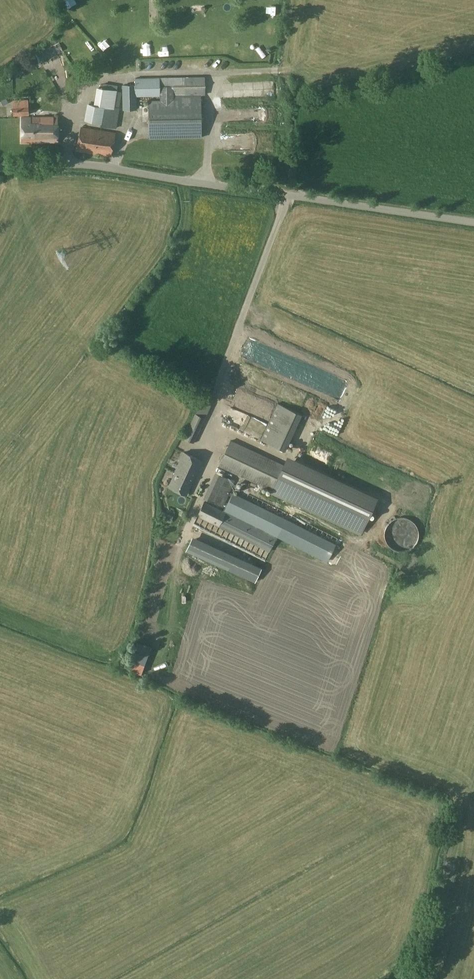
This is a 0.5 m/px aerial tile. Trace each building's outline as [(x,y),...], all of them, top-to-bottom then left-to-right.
[(75,26),(84,19),(78,11),(69,17),(75,26)] [(90,25),(81,32),(86,38),(95,32),(90,25)] [(245,58),(245,46),(233,46),(232,58),(245,58)] [(259,60),(268,56),(263,46),(254,50),(259,60)] [(138,98),(205,97),(205,77),(137,79),(138,98)] [(123,109),(137,109),(137,86),(123,86),(123,109)] [(116,94),(98,91),(95,108),(88,107),(85,123),(116,128),(119,112),(113,111),(116,94)] [(202,140),(201,103),(201,97),(161,98),(161,100),(148,101),(150,141),(202,140)] [(14,115),(28,114),(27,101),(13,101),(14,115)] [(57,143),(57,118),(22,118),(22,143),(57,143)] [(111,158),(116,134),(80,127),(76,152),(111,158)] [(236,391),(233,399),(259,408),(262,400),(236,391)] [(206,415),(209,406),(201,403),(198,412),(206,415)] [(284,450),(301,414),(277,403),(260,439),(284,450)] [(242,425),(247,414),(228,406),(223,417),(242,425)] [(193,442),(204,418),(195,413),(184,437),(193,442)] [(282,465),(231,442),(221,464),(272,487),(270,491),(360,533),(373,508),(282,465)] [(186,495),(203,462),(185,453),(169,487),(186,495)] [(222,504),(234,476),(218,469),(206,497),(222,504)] [(235,490),(249,496),(252,491),(237,485),(235,490)] [(204,502),(197,514),(199,516),(210,521),(228,530),(258,545),(270,550),(285,519),(233,493),(224,512),(204,502)] [(384,533),(384,534),(384,536),(384,537),(385,539),(385,540),(386,541),(386,543),(387,544),(388,545),(389,546),(390,547),(391,548),(393,549),(394,550),(395,551),(397,551),(398,551),(400,552),(401,552),(402,552),(404,551),(405,551),(407,551),(408,550),(410,550),(411,549),(412,548),(413,547),(414,546),(415,545),(416,544),(417,542),(417,541),(418,539),(418,538),(418,537),(419,535),(419,534),(418,532),(418,531),(418,529),(417,528),(417,526),(416,525),(415,524),(414,523),(413,522),(412,521),(411,520),(409,519),(408,519),(407,518),(405,518),(404,517),(402,517),(401,517),(399,517),(398,518),(396,518),(395,519),(393,519),(392,520),(391,521),(390,522),(389,523),(388,524),(387,525),(386,527),(385,528),(385,530),(384,531),(384,533)]
